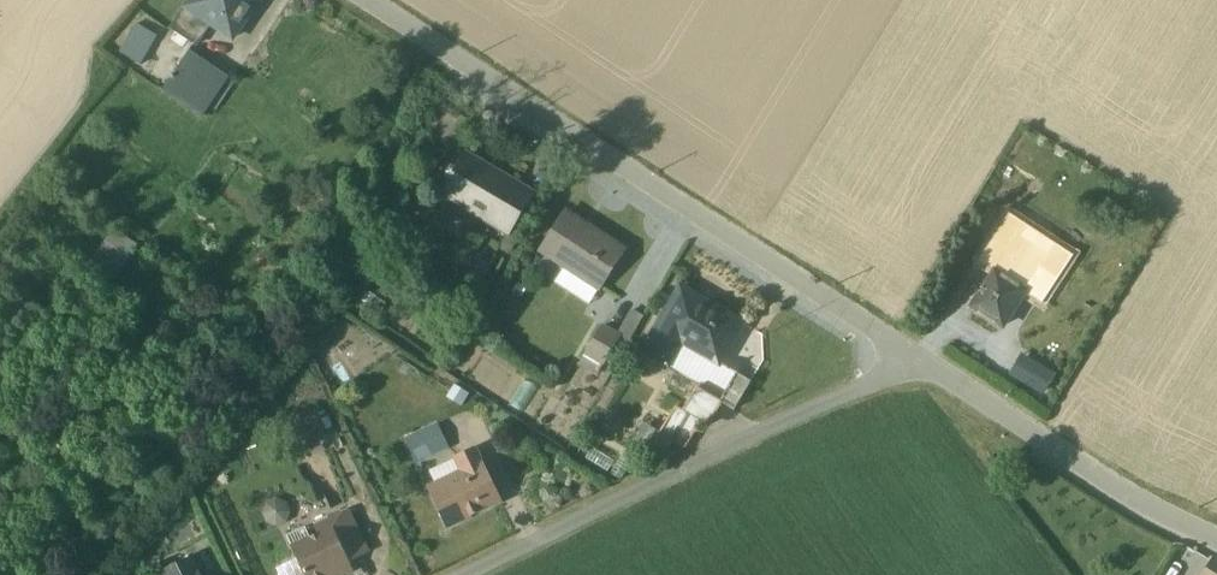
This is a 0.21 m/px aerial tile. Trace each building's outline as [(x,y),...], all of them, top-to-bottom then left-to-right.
[(170,31),(195,48),(208,29),(230,42),(258,0),(190,0),(170,31)] [(156,37),(135,25),(118,54),(140,67),(156,37)] [(227,79),(188,52),(160,92),(200,119),(227,79)] [(531,194),(465,155),(439,198),(504,237),(496,250),(507,257),(516,242),(506,236),(531,194)] [(622,251),(564,213),(537,255),(561,271),(554,283),(587,305),(595,293),(595,292),(622,251)] [(968,307),(1000,328),(1056,243),(1045,236),(1051,227),(1030,213),(968,307)] [(112,226),(90,257),(117,276),(139,245),(112,226)] [(490,268),(477,260),(466,279),(479,286),(490,268)] [(741,324),(678,288),(639,354),(667,371),(669,369),(697,385),(706,383),(723,392),(718,401),(717,401),(694,388),(680,411),(674,408),(673,408),(657,433),(650,429),(649,430),(639,446),(660,459),(662,459),(672,443),(683,449),(698,424),(706,427),(719,405),(732,411),(749,383),(718,364),(741,324)] [(601,326),(577,368),(595,377),(603,363),(612,368),(626,342),(627,343),(642,318),(629,311),(616,334),(601,326)] [(468,395),(452,386),(445,399),(460,408),(468,395)] [(402,441),(415,466),(448,449),(436,424),(402,441)] [(426,487),(446,528),(498,503),(472,449),(451,460),(456,472),(426,487)] [(284,504),(273,500),(264,505),(261,515),(265,524),(276,528),(285,524),(289,513),(284,504)] [(347,511),(342,513),(341,512),(327,520),(325,518),(312,525),(317,534),(308,539),(303,529),(285,537),(294,559),(276,569),(279,574),(342,574),(338,568),(367,554),(347,511)] [(1200,574),(1216,574),(1216,560),(1211,557),(1200,574)] [(189,559),(182,563),(159,574),(160,574),(197,574),(189,559)]
